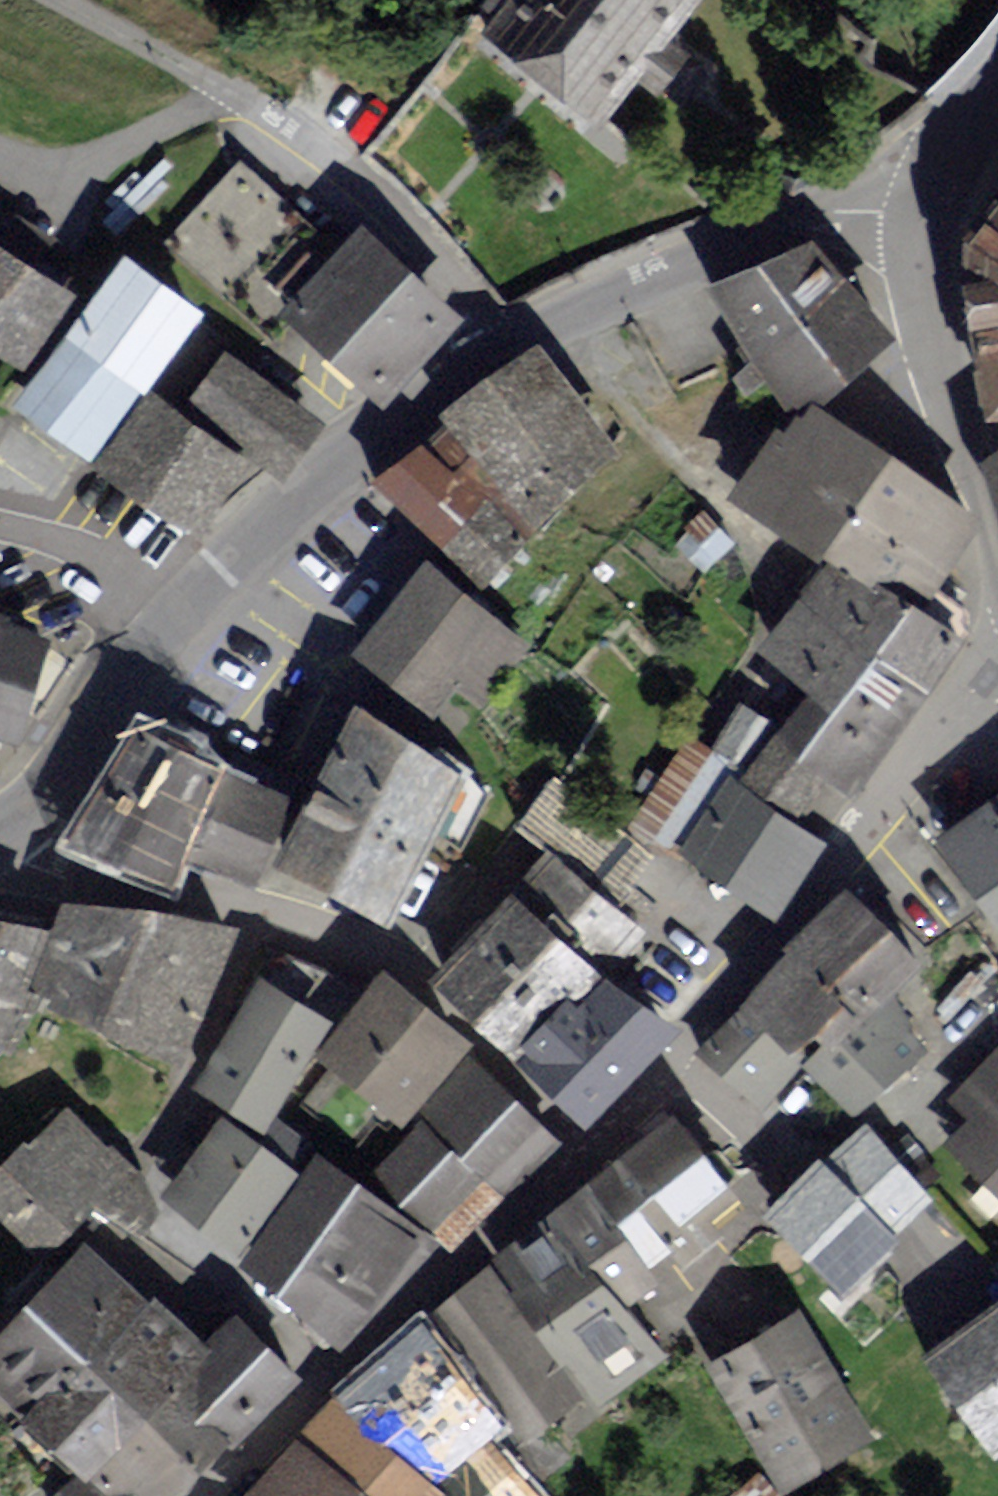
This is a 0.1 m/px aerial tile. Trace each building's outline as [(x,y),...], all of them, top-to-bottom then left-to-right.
[(496,39),(616,138),(729,0),(527,0),(496,39)] [(319,239),(244,171),(165,253),(240,319),(319,239)] [(374,223),(293,321),(390,402),(472,304),(374,223)] [(810,231),(705,278),(789,416),(897,325),(810,231)] [(988,249),(983,288),(986,326),(993,364),(997,385),(997,236),(988,249)] [(35,377),(86,296),(0,243),(0,356),(35,377)] [(215,319),(135,260),(79,337),(159,395),(215,319)] [(81,344),(29,410),(95,462),(147,396),(81,344)] [(552,353),(451,421),(457,428),(548,538),(638,448),(552,353)] [(234,354),(197,409),(296,476),(333,421),(234,354)] [(159,395),(106,473),(205,539),(257,460),(159,395)] [(779,422),(732,485),(933,592),(981,513),(904,447),(821,400),(779,422)] [(0,421),(0,440),(8,426),(0,421)] [(548,538),(457,428),(383,487),(491,594),(548,538)] [(836,565),(773,648),(852,708),(915,624),(836,565)] [(441,566),(369,651),(469,735),(541,649),(441,566)] [(0,607),(0,740),(3,741),(38,752),(77,641),(0,607)] [(843,716),(801,685),(776,721),(746,705),(720,756),(778,802),(843,716)] [(479,776),(369,716),(288,864),(398,924),(479,776)] [(301,801),(153,737),(86,848),(196,887),(207,864),(265,888),(301,801)] [(832,848),(736,777),(681,851),(778,922),(832,848)] [(947,855),(997,922),(997,817),(947,855)] [(561,856),(448,980),(531,1056),(644,932),(561,856)] [(859,893),(802,950),(866,1012),(879,1024),(897,1005),(934,966),(859,893)] [(178,914),(78,906),(44,1014),(193,1067),(245,936),(178,914)] [(15,1056),(62,933),(0,922),(0,1050),(15,1056)] [(866,1012),(802,950),(756,1006),(814,1068),(866,1012)] [(678,1027),(625,980),(601,1007),(588,996),(543,1047),(552,1054),(541,1067),(598,1117),(678,1027)] [(204,1091),(274,1132),(338,1025),(268,983),(204,1091)] [(392,985),(334,1058),(416,1122),(473,1049),(392,985)] [(866,1012),(814,1068),(860,1122),(936,1055),(897,1005),(879,1024),(866,1012)] [(756,1006),(707,1055),(771,1113),(814,1068),(756,1006)] [(956,1107),(978,1125),(956,1149),(997,1188),(997,1063),(956,1107)] [(569,1147),(477,1065),(424,1125),(511,1196),(569,1147)] [(356,1142),(383,1107),(333,1068),(306,1103),(356,1142)] [(0,1187),(0,1211),(57,1265),(138,1167),(75,1112),(0,1187)] [(175,1201),(249,1254),(302,1179),(228,1126),(175,1201)] [(761,1196),(688,1127),(605,1187),(668,1275),(761,1196)] [(422,1129),(379,1178),(438,1234),(490,1185),(422,1129)] [(830,1163),(779,1215),(860,1296),(911,1246),(903,1240),(944,1201),(872,1130),(837,1168),(830,1163)] [(329,1160),(255,1266),(351,1352),(443,1250),(329,1160)] [(601,1192),(508,1257),(590,1388),(694,1315),(601,1192)] [(0,1357),(0,1393),(90,1477),(66,1495),(195,1495),(237,1458),(206,1424),(274,1345),(209,1290),(182,1317),(96,1252),(0,1357)] [(494,1276),(436,1323),(525,1447),(588,1406),(494,1276)] [(952,1342),(997,1411),(997,1311),(952,1342)] [(718,1372),(786,1495),(788,1495),(885,1443),(817,1318),(718,1372)] [(429,1333),(353,1407),(454,1495),(515,1448),(429,1333)] [(309,1446),(258,1495),(371,1495),(309,1446)]
